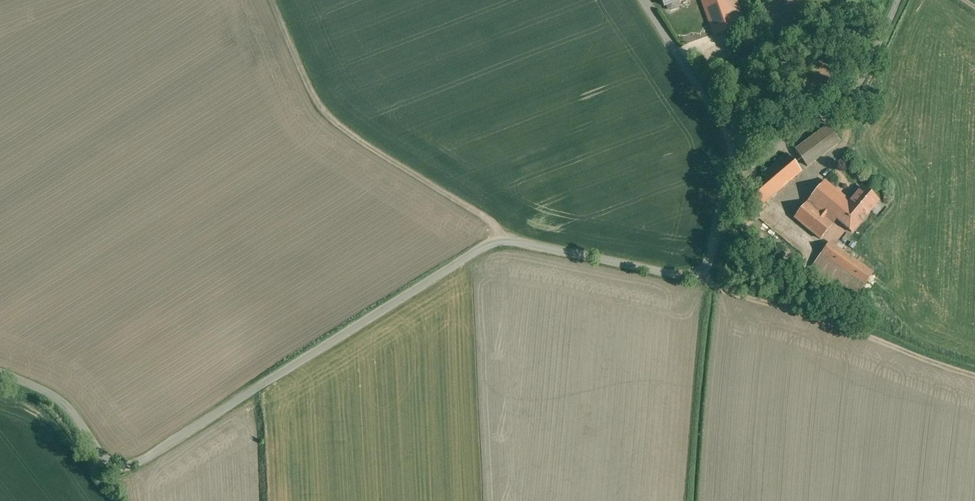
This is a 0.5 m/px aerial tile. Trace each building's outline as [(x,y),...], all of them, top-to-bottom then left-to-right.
[(663,8),(687,0),(661,0),(663,8)] [(715,33),(734,26),(728,9),(747,2),(747,0),(703,0),(715,33)] [(839,142),(828,126),(795,150),(807,166),(839,142)] [(758,208),(801,172),(787,155),(744,191),(758,208)] [(849,200),(825,181),(807,203),(831,222),(849,200)] [(852,232),(878,202),(862,188),(836,218),(852,232)] [(806,202),(794,217),(820,239),(832,224),(806,202)] [(829,241),(812,265),(854,296),(872,272),(829,241)]
